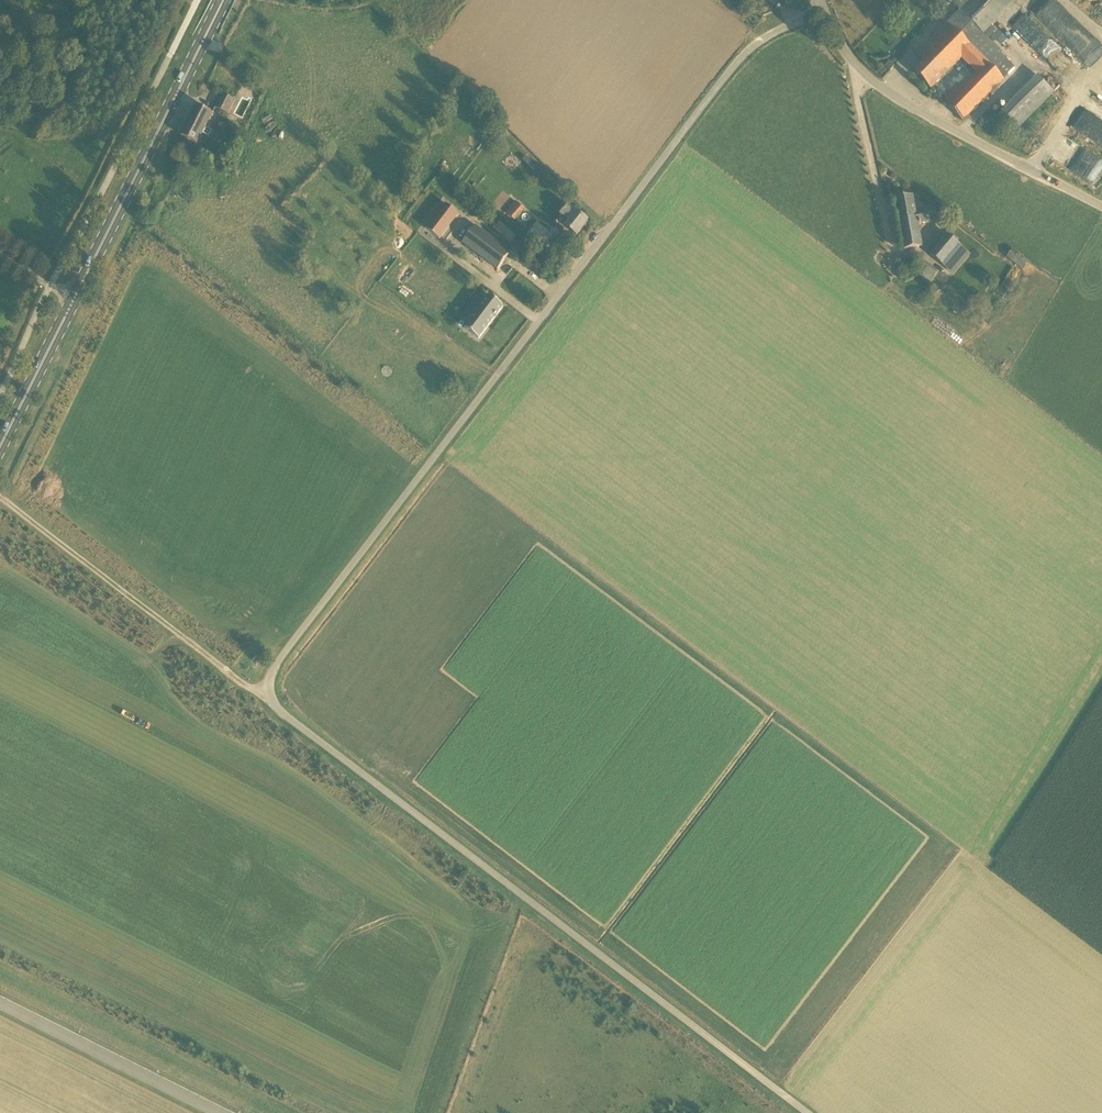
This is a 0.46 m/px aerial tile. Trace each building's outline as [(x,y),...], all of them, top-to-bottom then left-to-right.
[(948,22),(930,41),(917,54),(924,61),(914,71),(931,89),(961,58),(977,74),(962,88),(957,83),(941,99),(962,120),(1014,68),(1008,61),(1000,53),(1002,51),(984,33),(1015,0),(969,0),(948,22)] [(994,119),(1006,132),(1049,94),(1037,81),(994,119)] [(228,113),(235,100),(222,93),(215,106),(228,113)] [(197,144),(212,114),(196,106),(181,136),(197,144)] [(915,212),(912,196),(894,199),(904,250),(922,247),(918,224),(936,221),(934,209),(915,212)] [(515,220),(524,210),(515,201),(505,212),(515,220)] [(439,238),(458,213),(446,204),(427,229),(439,238)] [(576,236),(588,221),(568,206),(560,216),(569,223),(565,227),(576,236)] [(491,277),(503,261),(462,229),(450,245),(491,277)] [(947,269),(964,249),(947,234),(930,254),(947,269)] [(1022,269),(1028,261),(1013,249),(1007,257),(1022,269)] [(930,282),(938,272),(921,259),(914,269),(930,282)] [(1003,297),(1012,285),(1004,279),(995,291),(1003,297)] [(479,338),(503,306),(489,295),(464,327),(479,338)]
